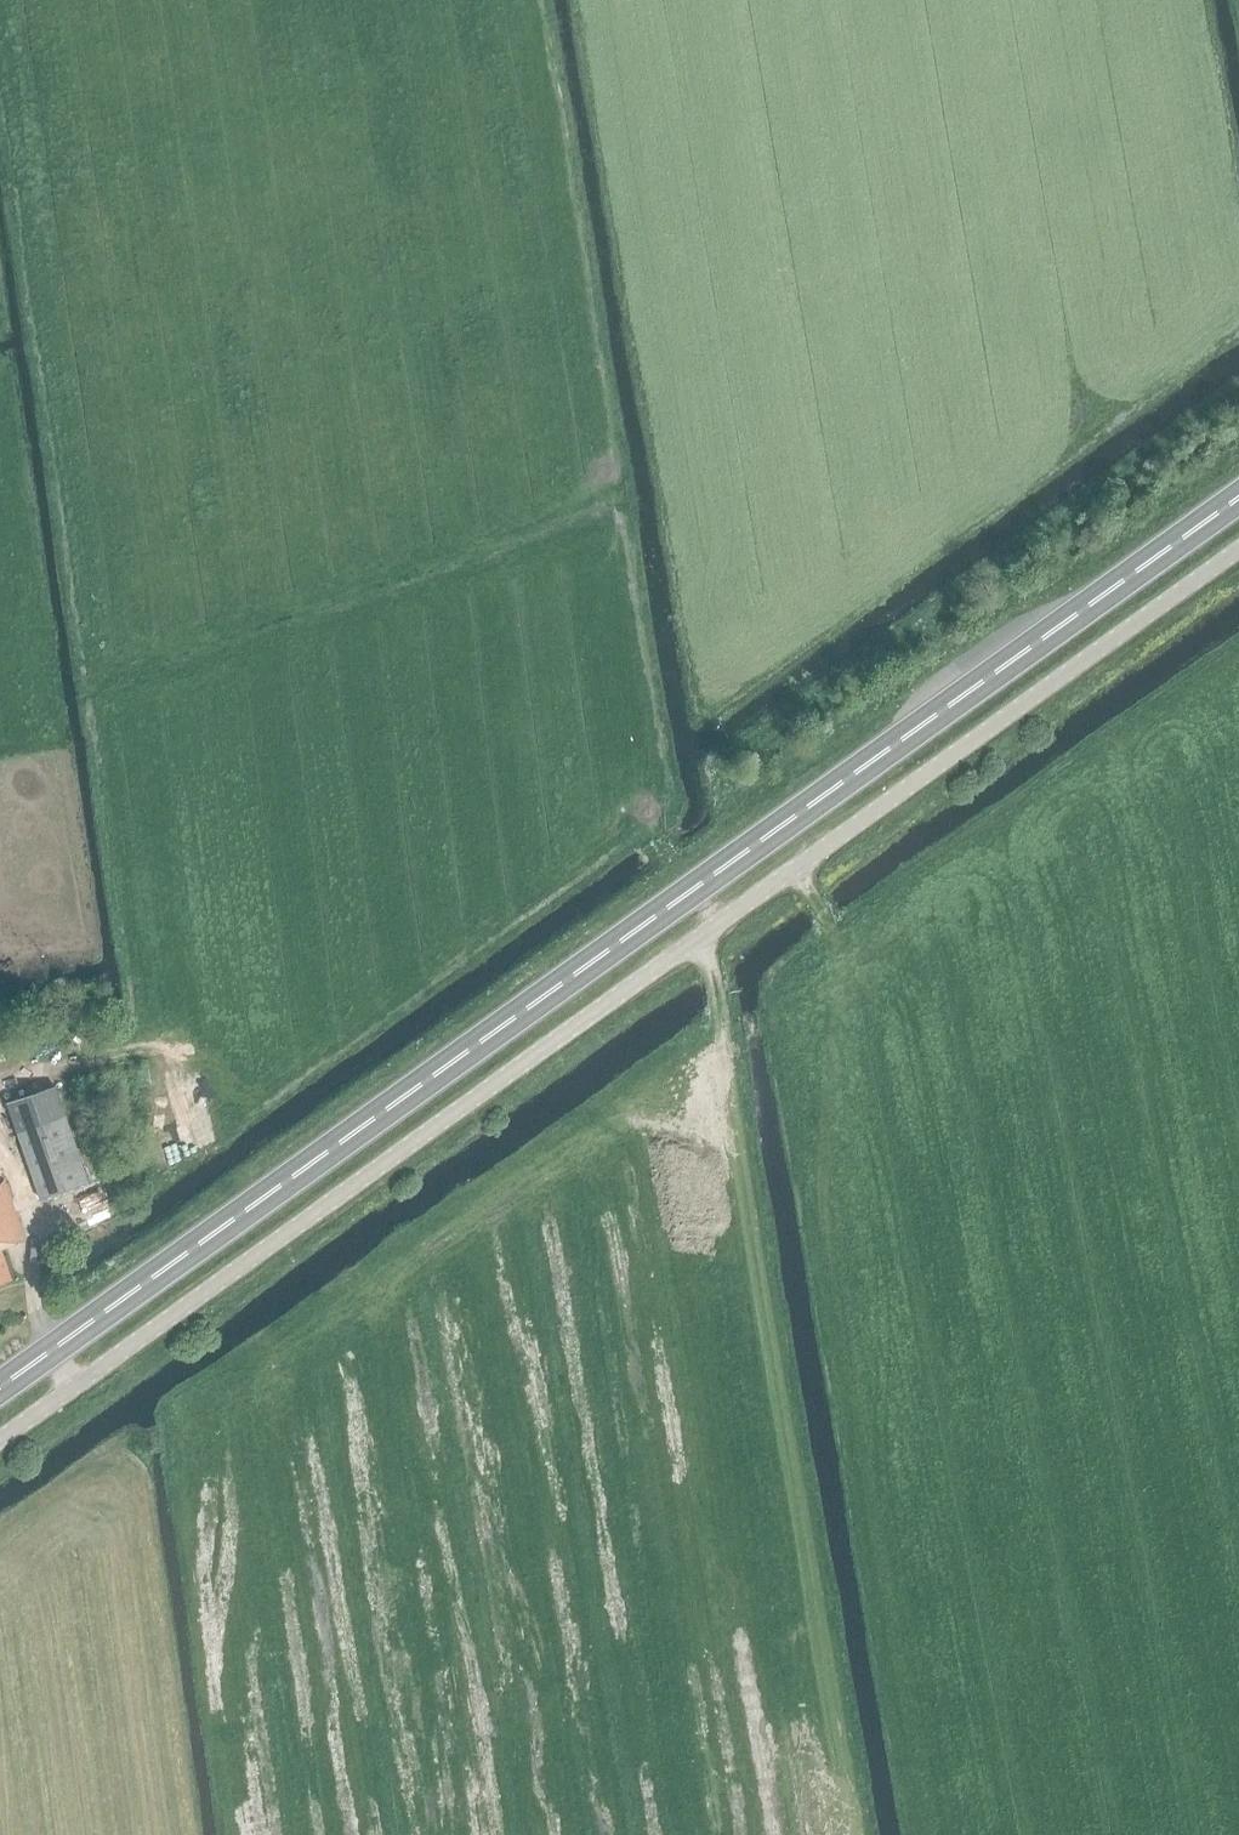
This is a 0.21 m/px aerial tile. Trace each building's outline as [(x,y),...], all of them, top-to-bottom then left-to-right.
[(17,1131),(40,1201),(88,1185),(64,1115),(17,1131)] [(23,1238),(4,1180),(0,1181),(0,1246),(23,1238)] [(10,1277),(0,1248),(0,1280),(10,1277)]
